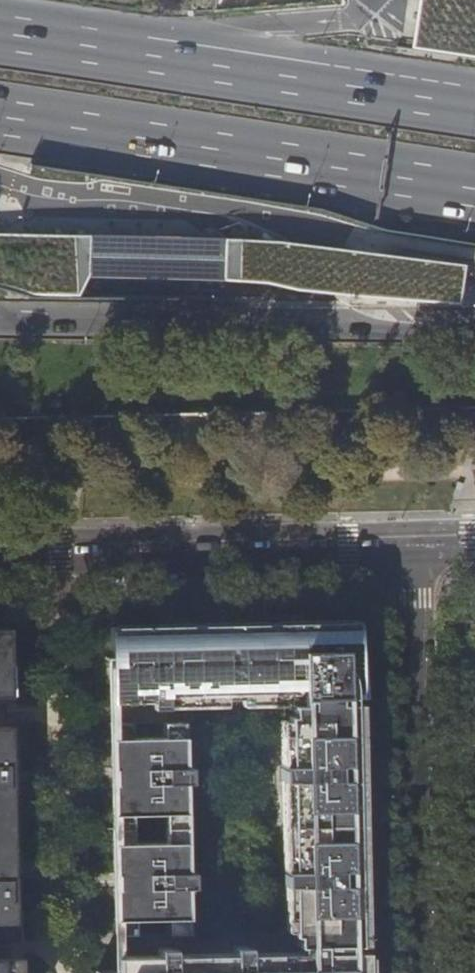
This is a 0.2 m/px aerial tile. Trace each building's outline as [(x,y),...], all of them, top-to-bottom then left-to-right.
[(95,275),(96,233),(0,232),(0,283),(36,292),(84,294),(95,275)] [(231,277),(231,236),(96,233),(95,275),(231,277)] [(472,263),(294,240),(231,236),(231,277),(300,287),(467,301),(472,263)] [(355,626),(318,627),(283,627),(253,628),(216,629),(178,629),(128,630),(104,631),(105,684),(111,684),(112,703),(147,703),(147,710),(163,710),(163,698),(297,695),(297,707),(286,707),(286,717),(282,718),(283,767),(276,767),(276,782),(284,782),(286,871),(278,871),(279,887),(286,887),(287,935),(291,935),(291,946),(295,946),(296,953),(244,954),(244,946),(227,946),(227,954),(169,955),(168,948),(152,948),(152,956),(116,957),(117,971),(92,972),(363,972),(363,950),(362,909),(360,841),(358,769),(357,703),(355,647),(355,626)] [(12,963),(11,910),(10,865),(9,819),(8,779),(7,734),(6,727),(0,727),(0,972),(12,972),(12,963)] [(188,785),(188,768),(180,769),(179,739),(107,740),(107,771),(110,771),(110,785),(108,785),(108,815),(180,815),(180,786),(188,785)] [(183,919),(182,889),(189,888),(189,873),(182,873),(181,843),(109,845),(110,875),(112,875),(112,889),(110,889),(111,920),(183,919)]
